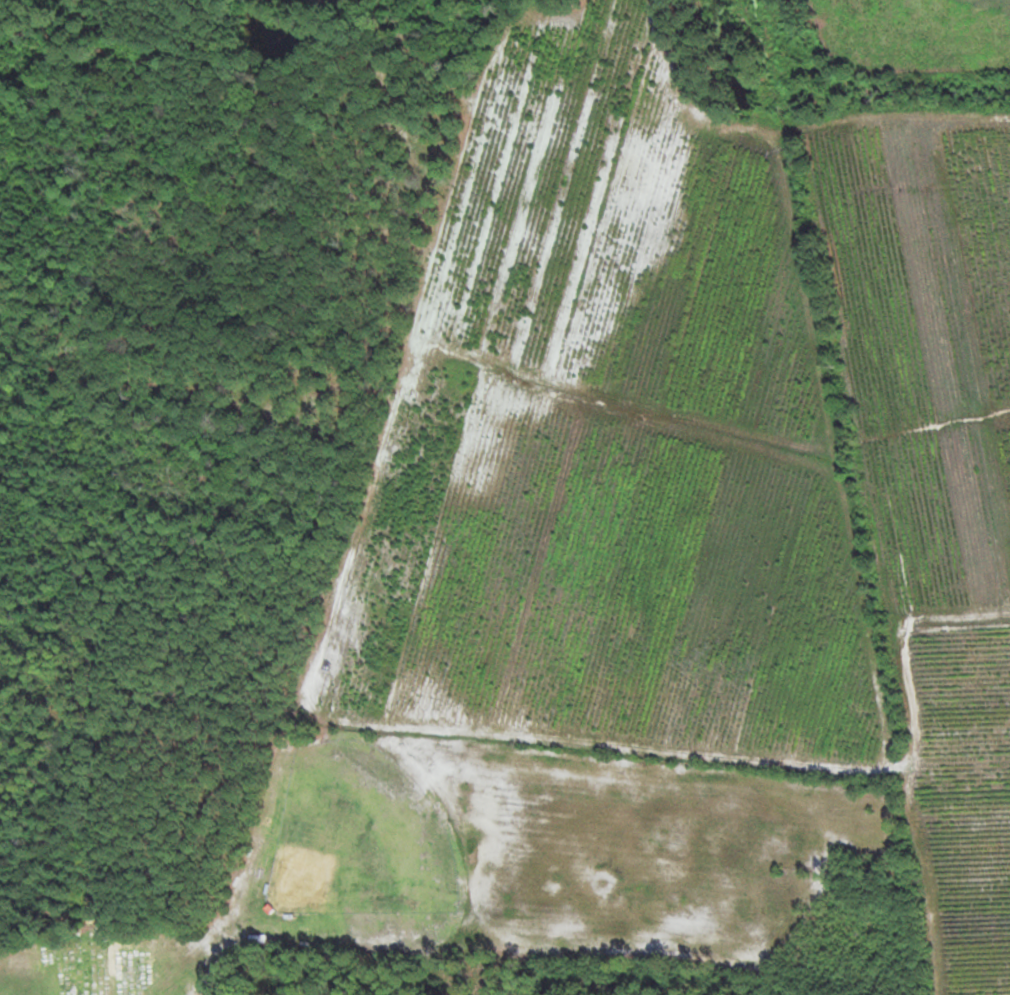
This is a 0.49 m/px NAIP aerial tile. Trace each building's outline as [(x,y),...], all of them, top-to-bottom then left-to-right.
[(264,945),(263,935),(247,936),(249,947),(264,945)]
